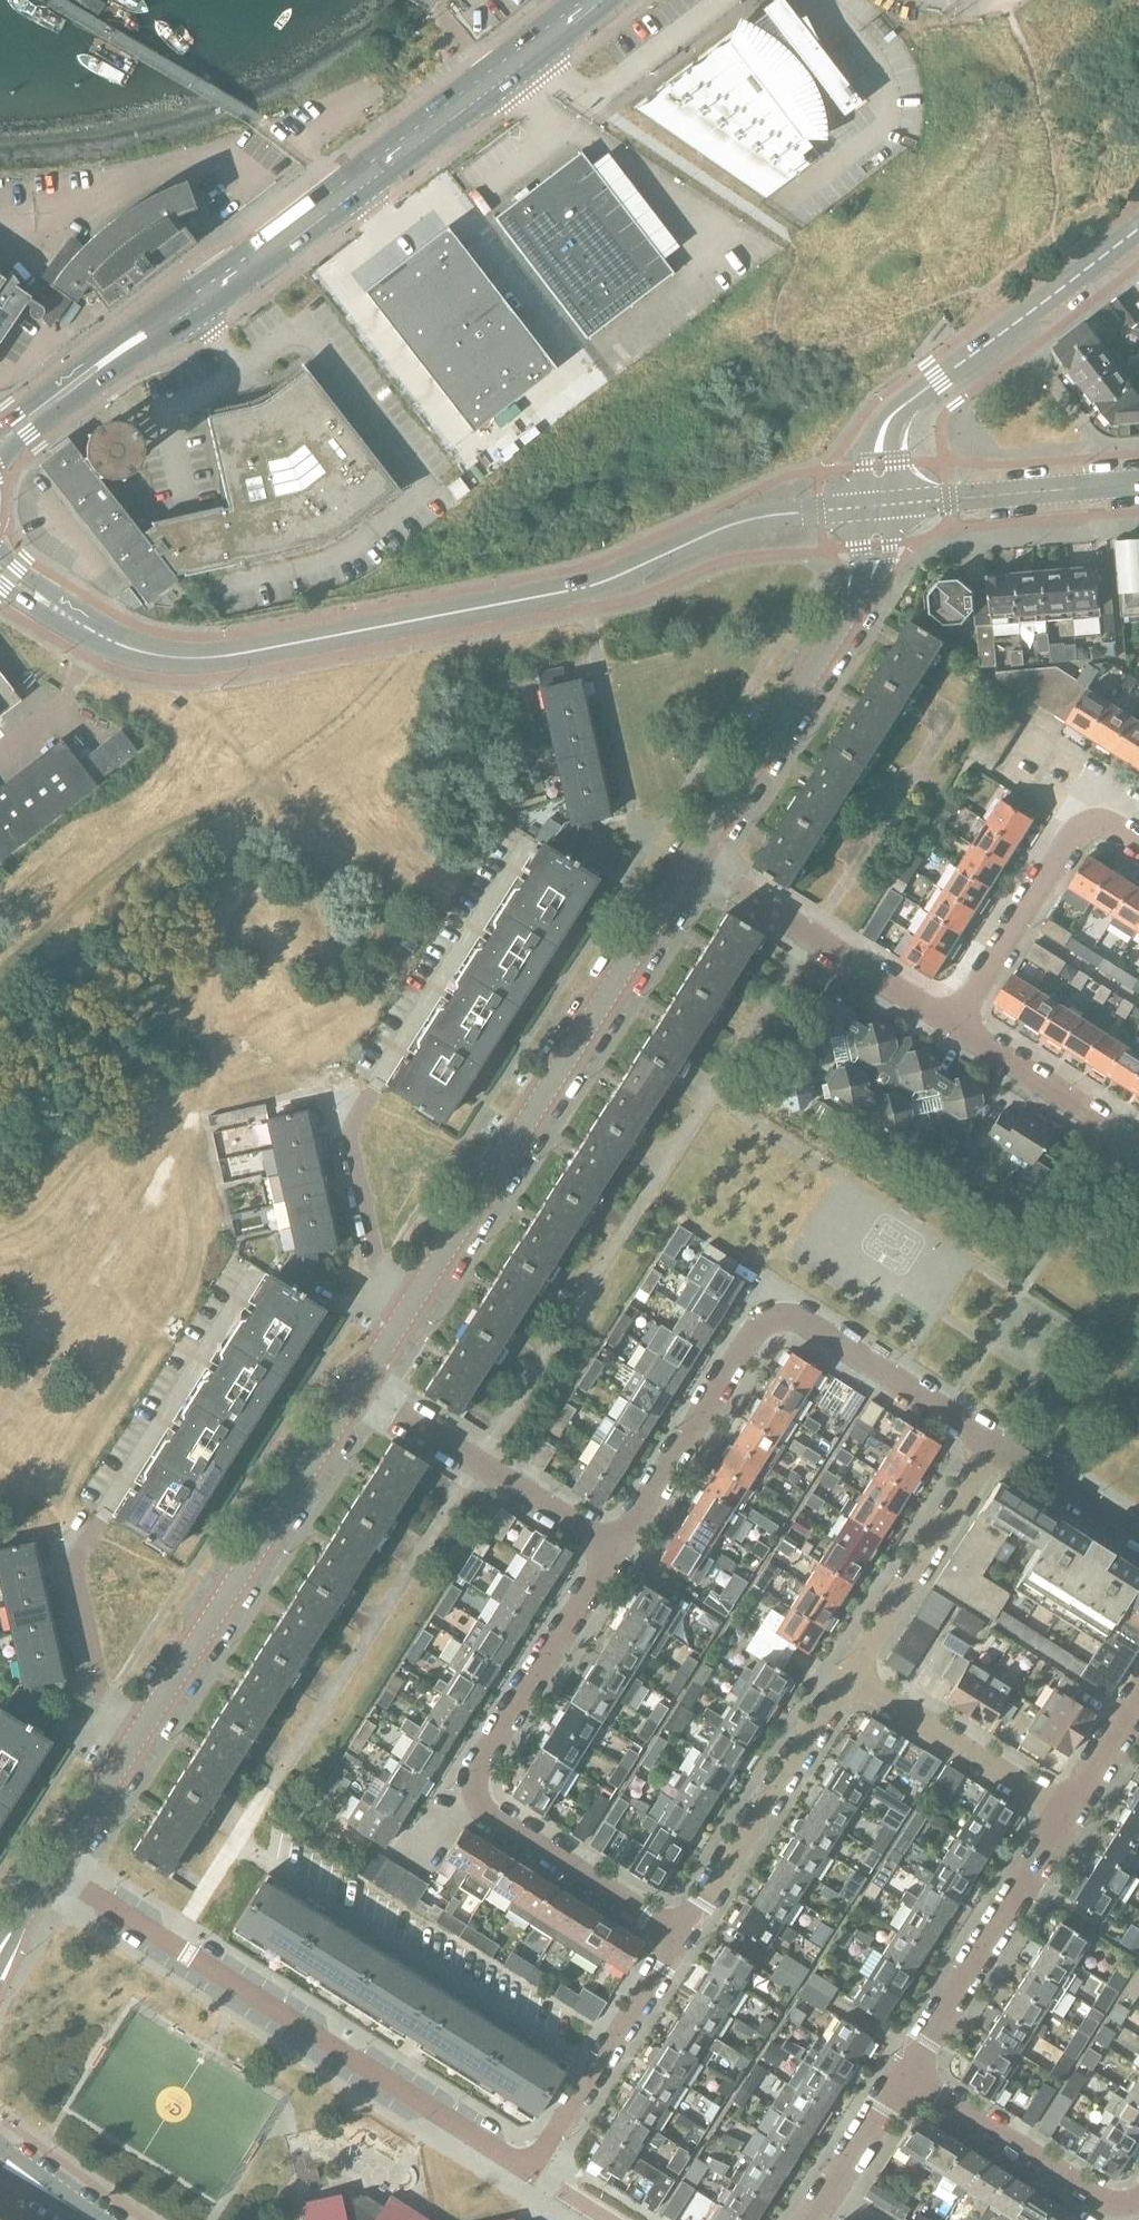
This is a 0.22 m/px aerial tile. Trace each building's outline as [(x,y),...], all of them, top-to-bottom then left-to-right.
[(750,24),(749,25),(743,23),(736,37),(733,35),(731,38),(729,41),(727,42),(724,44),(722,45),(719,47),(717,47),(715,48),(712,50),(711,52),(708,54),(707,56),(706,58),(702,62),(699,63),(696,65),(692,67),(689,69),(686,71),(685,72),(683,73),(681,76),(680,78),(677,80),(675,81),(672,84),(669,85),(665,87),(663,88),(660,91),(657,94),(656,95),(655,97),(653,99),(651,100),(647,103),(644,104),(641,106),(639,107),(637,108),(765,197),(819,156),(801,134),(824,134),(824,128),(823,122),(822,116),(821,110),(820,104),(818,98),(815,92),(813,87),(810,81),(814,78),(843,115),(860,102),(814,42),(782,0),(774,0),(762,9),(765,14),(750,24)] [(673,272),(662,259),(580,152),(493,218),(586,339),(673,272)] [(194,242),(180,223),(179,223),(176,217),(195,209),(185,181),(175,185),(166,188),(158,192),(150,196),(142,201),(134,205),(126,210),(118,216),(111,221),(103,227),(96,233),(89,239),(83,246),(76,253),(70,260),(64,267),(58,274),(45,258),(44,259),(42,255),(32,269),(40,278),(29,295),(14,285),(16,283),(17,284),(18,283),(9,271),(8,272),(9,273),(5,279),(0,276),(0,341),(25,304),(30,307),(29,311),(29,313),(29,314),(30,316),(31,317),(32,318),(34,319),(35,319),(37,319),(38,319),(40,318),(41,317),(42,316),(51,322),(54,317),(57,320),(70,300),(74,303),(87,286),(92,291),(106,310),(194,242)] [(405,259),(419,277),(460,245),(446,227),(405,259)] [(460,245),(419,277),(432,295),(474,263),(460,245)] [(363,291),(377,309),(419,277),(405,259),(363,291)] [(432,295),(446,312),(487,280),(474,263),(432,295)] [(432,295),(419,277),(377,309),(391,327),(432,295)] [(459,329),(501,297),(487,280),(446,312),(459,329)] [(1121,329),(1138,316),(1138,315),(1122,293),(1111,302),(1123,317),(1121,318),(1121,329)] [(432,295),(391,327),(404,344),(446,312),(432,295)] [(473,347),(514,315),(501,297),(459,329),(473,347)] [(404,344),(418,361),(459,329),(446,312),(404,344)] [(528,332),(514,315),(473,347),(486,364),(528,332)] [(1064,362),(1072,371),(1108,342),(1107,340),(1117,333),(1111,325),(1105,329),(1095,316),(1060,343),(1061,344),(1055,349),(1056,352),(1054,354),(1062,364),(1064,362)] [(1121,329),(1131,329),(1138,339),(1138,316),(1121,329)] [(418,361),(431,379),(473,347),(459,329),(418,361)] [(486,364),(500,382),(541,350),(528,332),(486,364)] [(1125,363),(1108,342),(1072,371),(1069,373),(1076,383),(1079,381),(1087,392),(1125,363)] [(486,364),(473,347),(431,379),(445,396),(486,364)] [(541,350),(500,382),(514,400),(555,368),(541,350)] [(1125,363),(1087,392),(1085,394),(1092,405),(1095,403),(1103,413),(1138,385),(1138,382),(1125,363)] [(500,382),(486,364),(445,396),(458,414),(500,382)] [(399,489),(341,415),(304,367),(302,369),(302,370),(271,396),(363,514),(387,496),(395,490),(397,491),(399,489)] [(473,432),(514,400),(500,382),(458,414),(473,432)] [(1103,413),(1100,415),(1108,425),(1111,423),(1112,424),(1119,420),(1122,422),(1138,421),(1138,385),(1103,413)] [(261,404),(249,406),(282,553),(307,547),(313,545),(320,543),(326,540),(332,537),(338,533),(344,530),(363,514),(271,396),(261,404)] [(206,414),(219,473),(227,507),(239,560),(240,564),(243,563),(243,562),(282,553),(249,406),(210,415),(209,413),(206,414)] [(124,432),(127,427),(124,426),(122,431),(108,429),(106,424),(104,425),(105,430),(94,439),(89,436),(88,438),(93,441),(91,455),(86,457),(87,459),(92,457),(101,468),(98,473),(100,474),(103,469),(117,471),(118,476),(120,476),(119,470),(130,462),(135,464),(136,462),(131,459),(133,446),(138,444),(138,442),(132,443),(124,432)] [(142,533),(131,520),(66,437),(49,451),(52,454),(38,465),(146,603),(177,579),(175,577),(174,575),(142,533)] [(446,486),(456,500),(469,490),(459,476),(446,486)] [(151,524),(142,533),(174,575),(184,573),(184,575),(234,564),(234,562),(239,560),(227,507),(222,509),(221,507),(151,523),(151,524)] [(1116,546),(1123,621),(1138,620),(1138,544),(1116,546)] [(1069,570),(1073,618),(1113,615),(1112,597),(1098,598),(1096,568),(1084,569),(1083,566),(1071,567),(1072,570),(1069,570)] [(1042,572),(1047,621),(1073,618),(1069,570),(1057,571),(1057,568),(1045,569),(1045,572),(1042,572)] [(1015,575),(1020,623),(1047,621),(1042,572),(1031,573),(1031,570),(1019,571),(1019,574),(1015,575)] [(1020,623),(1015,575),(1004,576),(1003,572),(992,573),(992,577),(988,577),(989,591),(992,625),(1020,623)] [(976,627),(977,627),(992,625),(989,591),(973,593),(973,592),(960,579),(941,581),(929,595),(931,613),(945,625),(964,624),(974,611),(976,627)] [(180,585),(165,596),(173,606),(188,595),(180,585)] [(878,676),(912,697),(921,683),(947,643),(911,620),(910,622),(912,623),(903,636),(902,635),(901,637),(902,637),(898,645),(887,661),(886,660),(886,661),(887,662),(878,676)] [(992,625),(977,627),(979,664),(980,667),(995,666),(992,625)] [(1049,652),(1048,634),(1037,635),(1039,652),(1049,652)] [(1076,648),(1075,645),(1064,646),(1065,662),(1077,661),(1076,648)] [(1082,648),(1076,648),(1077,661),(1087,660),(1086,653),(1082,648)] [(1010,651),(1011,666),(1024,665),(1022,650),(1010,651)] [(562,667),(481,686),(483,695),(520,687),(539,683),(541,689),(547,716),(584,707),(583,704),(582,700),(581,696),(585,696),(581,680),(566,683),(562,667)] [(1053,667),(1037,669),(1021,694),(1032,701),(1053,667)] [(1032,701),(1044,708),(1066,673),(1056,667),(1053,667),(1032,701)] [(996,672),(997,679),(1021,694),(1037,669),(1011,671),(996,672)] [(21,700),(9,685),(0,673),(0,716),(21,700)] [(1077,680),(1066,673),(1044,708),(1055,715),(1076,682),(1077,680)] [(903,713),(912,697),(878,676),(877,675),(876,676),(878,677),(869,690),(868,689),(867,691),(868,691),(844,729),(843,729),(843,730),(843,731),(835,744),(869,765),(903,713)] [(1138,681),(1129,675),(1121,688),(1130,694),(1138,681)] [(1076,729),(1089,737),(1111,703),(1088,689),(1087,689),(1076,682),(1055,715),(1066,722),(1066,723),(1067,723),(1069,720),(1078,726),(1076,729)] [(1111,703),(1089,737),(1090,738),(1092,735),(1100,740),(1099,743),(1113,752),(1115,749),(1134,718),(1111,703)] [(584,707),(547,716),(553,742),(589,734),(589,730),(588,726),(587,723),(591,722),(587,707),(584,707)] [(998,708),(990,721),(1014,736),(1022,724),(998,708)] [(1137,763),(1138,761),(1138,721),(1134,718),(1115,749),(1123,754),(1121,757),(1135,766),(1137,763)] [(1014,736),(990,721),(983,733),(1006,748),(1014,736)] [(94,786),(95,787),(97,786),(95,783),(137,751),(120,730),(78,762),(60,739),(59,740),(60,741),(0,788),(0,858),(94,786)] [(589,734),(553,742),(559,769),(595,761),(595,757),(594,753),(593,750),(597,749),(593,733),(589,734)] [(983,733),(975,745),(999,760),(1006,748),(983,733)] [(869,765),(835,744),(834,743),(833,745),(834,745),(826,759),(825,758),(824,759),(825,760),(815,775),(810,782),(810,783),(801,797),(799,796),(798,797),(800,799),(791,812),(790,811),(790,812),(826,834),(869,765)] [(999,760),(975,745),(968,755),(992,771),(999,760)] [(595,761),(559,769),(565,796),(601,788),(601,784),(600,780),(599,776),(602,775),(599,760),(595,761)] [(539,774),(530,776),(532,784),(541,782),(539,774)] [(562,827),(548,848),(572,863),(574,860),(582,848),(590,834),(589,829),(587,820),(599,817),(611,814),(611,813),(607,814),(605,803),(608,802),(605,787),(601,788),(565,796),(571,822),(564,824),(563,825),(562,827)] [(1009,790),(988,823),(1017,842),(1025,829),(1026,830),(1039,809),(1009,790)] [(935,821),(944,827),(952,814),(943,809),(935,821)] [(817,848),(826,834),(790,812),(789,812),(790,813),(782,827),(781,826),(780,827),(781,828),(775,836),(766,851),(765,850),(764,852),(765,853),(757,865),(756,865),(755,866),(790,888),(817,848)] [(974,846),(1003,864),(1011,852),(1012,853),(1019,842),(1017,842),(988,823),(980,818),(974,827),(982,832),(974,846)] [(944,827),(935,821),(927,834),(936,839),(944,827)] [(924,839),(921,844),(933,852),(936,846),(933,844),(924,839)] [(974,846),(959,868),(989,886),(997,875),(998,875),(1004,865),(1003,864),(974,846)] [(546,848),(508,909),(557,940),(564,927),(562,926),(571,912),(575,904),(592,879),(594,880),(595,879),(587,873),(589,870),(574,860),(572,863),(548,848),(547,847),(546,848)] [(907,866),(915,871),(923,859),(914,854),(907,866)] [(1068,887),(1068,888),(1092,903),(1111,873),(1112,872),(1102,865),(1100,867),(1089,859),(1089,858),(1087,857),(1069,886),(1068,886),(1068,887)] [(915,871),(907,866),(898,879),(907,885),(915,871)] [(946,890),(975,909),(982,897),(984,898),(990,887),(989,886),(959,868),(946,890)] [(1123,881),(1111,873),(1092,903),(1114,917),(1133,888),(1134,886),(1124,880),(1123,881)] [(1133,888),(1114,917),(1110,924),(1132,938),(1137,932),(1138,928),(1138,892),(1133,888)] [(946,890),(931,913),(960,932),(969,919),(970,920),(976,910),(975,909),(946,890)] [(878,911),(890,919),(901,926),(908,916),(884,901),(878,911)] [(508,909),(470,968),(519,999),(526,988),(524,986),(533,972),(537,964),(547,950),(549,951),(557,940),(508,909)] [(862,936),(874,943),(890,919),(878,911),(862,936)] [(681,981),(681,982),(715,1004),(760,935),(725,913),(724,915),(726,915),(718,928),(716,927),(715,929),(716,930),(706,945),(702,953),(692,967),(691,967),(690,968),(691,969),(683,982),(681,981)] [(917,936),(946,955),(953,942),(955,943),(962,933),(960,932),(931,913),(917,936)] [(1048,920),(1041,932),(1063,946),(1069,938),(1071,935),(1048,920)] [(931,980),(933,977),(932,977),(939,965),(940,966),(947,955),(946,955),(917,936),(901,961),(902,961),(931,979),(931,980)] [(1081,945),(1069,938),(1063,946),(1076,954),(1081,945)] [(1035,943),(1026,957),(1049,972),(1058,958),(1035,943)] [(1066,963),(1058,958),(1049,972),(1057,977),(1066,963)] [(1109,975),(1114,966),(1101,958),(1096,967),(1109,975)] [(1137,981),(1114,966),(1109,975),(1131,990),(1137,981)] [(470,968),(432,1027),(481,1059),(489,1047),(486,1045),(489,1040),(494,1032),(499,1024),(508,1010),(511,1012),(519,999),(470,968)] [(1089,977),(1081,972),(1073,984),(1081,990),(1089,977)] [(1014,976),(997,1004),(1019,1018),(1037,990),(1014,976)] [(544,1277),(665,1084),(692,1040),(715,1004),(681,982),(680,983),(682,984),(673,997),(672,996),(671,997),(672,998),(649,1036),(647,1035),(647,1036),(648,1037),(641,1049),(639,1048),(638,1050),(640,1051),(632,1064),(630,1063),(629,1064),(631,1065),(607,1104),(605,1103),(605,1104),(606,1105),(598,1118),(596,1117),(595,1118),(597,1119),(588,1133),(587,1132),(586,1133),(587,1134),(563,1172),(561,1171),(561,1172),(562,1173),(554,1186),(553,1185),(552,1187),(553,1188),(545,1201),(543,1200),(542,1201),(544,1202),(520,1240),(519,1239),(518,1241),(519,1242),(511,1255),(509,1254),(509,1255),(544,1277)] [(1111,992),(1103,986),(1095,998),(1104,1004),(1111,992)] [(1037,990),(1019,1018),(1042,1032),(1060,1005),(1037,990)] [(830,1097),(844,1106),(851,1104),(859,1102),(870,1109),(873,1124),(887,1133),(902,1129),(910,1116),(907,1103),(941,1095),(944,1109),(957,1117),(972,1114),(981,1101),(977,1086),(964,1077),(949,1081),(937,1073),(934,1058),(921,1050),(906,1053),(894,1046),(891,1031),(878,1023),(862,1026),(851,1019),(848,1004),(835,995),(819,999),(811,1012),(814,1027),(828,1035),(842,1032),(849,1065),(835,1068),(827,1082),(830,1097)] [(1133,1006),(1125,1000),(1117,1013),(1126,1018),(1133,1006)] [(1060,1005),(1042,1032),(1064,1046),(1082,1019),(1060,1005)] [(1082,1019),(1064,1046),(1087,1061),(1100,1040),(1105,1033),(1082,1019)] [(474,1071),(481,1059),(432,1027),(424,1040),(394,1088),(418,1104),(416,1107),(432,1118),(435,1114),(443,1119),(444,1118),(442,1116),(472,1069),(474,1071)] [(1105,1033),(1100,1040),(1087,1061),(1108,1074),(1125,1046),(1105,1033)] [(786,1052),(787,1057),(788,1063),(798,1069),(803,1067),(808,1066),(811,1061),(814,1057),(812,1046),(802,1040),(792,1042),(789,1047),(786,1052)] [(1130,1087),(1138,1074),(1138,1054),(1125,1046),(1108,1074),(1130,1087)] [(805,1077),(803,1067),(798,1069),(788,1063),(787,1057),(781,1059),(765,1085),(766,1091),(776,1097),(782,1096),(783,1102),(792,1107),(803,1105),(809,1096),(807,1085),(802,1082),(805,1077)] [(1130,1087),(1138,1093),(1138,1074),(1130,1087)] [(839,1114),(819,1102),(809,1118),(828,1130),(839,1114)] [(210,1126),(247,1117),(267,1113),(265,1103),(208,1116),(210,1126)] [(311,1137),(310,1134),(308,1126),(312,1126),(308,1110),(268,1119),(280,1172),(317,1164),(315,1153),(318,1152),(315,1137),(311,1137)] [(1015,1119),(1002,1111),(986,1135),(1031,1164),(1051,1132),(1019,1112),(1015,1119)] [(924,1172),(938,1181),(961,1145),(948,1137),(924,1172)] [(959,1154),(943,1181),(955,1189),(956,1186),(964,1191),(970,1189),(974,1183),(972,1175),(966,1171),(971,1162),(959,1154)] [(286,1199),(323,1191),(321,1180),(324,1179),(320,1164),(317,1164),(280,1172),(286,1199)] [(292,1226),(329,1218),(326,1207),(330,1206),(326,1190),(323,1191),(286,1199),(292,1226)] [(300,1294),(302,1290),(318,1265),(315,1250),(335,1245),(332,1233),(336,1233),(332,1217),(329,1218),(292,1226),(298,1252),(292,1253),(276,1278),(300,1294)] [(671,1236),(663,1250),(672,1256),(681,1242),(671,1236)] [(699,1287),(726,1304),(727,1304),(732,1296),(731,1295),(740,1281),(741,1281),(729,1273),(736,1262),(713,1247),(706,1258),(714,1263),(699,1287)] [(466,1323),(466,1324),(500,1346),(544,1277),(509,1255),(508,1255),(510,1257),(501,1270),(500,1269),(499,1270),(500,1270),(476,1309),(475,1308),(474,1309),(476,1310),(467,1324),(466,1323)] [(643,1282),(652,1288),(661,1274),(651,1268),(643,1282)] [(284,1370),(292,1357),(290,1356),(320,1309),(322,1310),(323,1309),(314,1304),(317,1300),(302,1290),(300,1294),(276,1278),(275,1277),(236,1339),(284,1370)] [(643,1282),(634,1296),(644,1302),(652,1288),(643,1282)] [(717,1317),(726,1304),(699,1287),(685,1309),(711,1325),(713,1327),(718,1318),(717,1317)] [(671,1332),(697,1349),(698,1349),(704,1340),(703,1339),(711,1325),(685,1309),(671,1332)] [(614,1327),(623,1333),(633,1319),(623,1313),(614,1327)] [(457,1415),(457,1414),(500,1346),(466,1324),(465,1324),(466,1325),(458,1338),(457,1337),(456,1338),(457,1339),(433,1377),(432,1377),(431,1378),(432,1379),(424,1392),(422,1391),(422,1392),(457,1415)] [(614,1327),(606,1340),(615,1346),(623,1333),(614,1327)] [(689,1362),(697,1349),(671,1332),(656,1354),(683,1371),(684,1372),(690,1363),(689,1362)] [(247,1430),(254,1418),(252,1416),(275,1380),(277,1382),(284,1370),(236,1339),(198,1399),(247,1430)] [(801,1356),(794,1352),(793,1354),(790,1353),(776,1376),(804,1393),(818,1370),(800,1358),(801,1356)] [(674,1385),(683,1371),(656,1354),(642,1377),(669,1394),(675,1385),(674,1385)] [(586,1373),(595,1379),(604,1364),(595,1358),(586,1373)] [(669,1394),(642,1377),(633,1372),(620,1394),(628,1399),(654,1416),(656,1417),(661,1408),(660,1407),(669,1394)] [(586,1373),(577,1386),(586,1392),(595,1379),(586,1373)] [(776,1376),(762,1399),(789,1416),(804,1393),(776,1376)] [(865,1396),(852,1387),(836,1412),(848,1421),(865,1396)] [(208,1490),(216,1478),(214,1476),(237,1440),(239,1442),(247,1430),(198,1399),(160,1459),(208,1490)] [(646,1430),(654,1416),(628,1399),(614,1422),(640,1439),(641,1440),(647,1431),(646,1430)] [(789,1416),(762,1399),(747,1421),(778,1442),(785,1432),(781,1430),(789,1416)] [(883,1407),(870,1399),(858,1417),(859,1418),(855,1424),(854,1424),(849,1433),(861,1441),(867,1432),(866,1431),(870,1425),(871,1426),(883,1407)] [(557,1418),(566,1424),(576,1409),(566,1403),(557,1418)] [(807,1416),(802,1424),(814,1432),(819,1424),(807,1416)] [(891,1448),(922,1469),(939,1443),(897,1417),(894,1422),(895,1428),(901,1432),(891,1448)] [(557,1418),(549,1431),(558,1437),(566,1424),(557,1418)] [(747,1421),(733,1444),(760,1462),(764,1464),(770,1455),(776,1458),(784,1445),(778,1442),(747,1421)] [(591,1440),(599,1445),(626,1461),(627,1462),(632,1453),(631,1452),(640,1439),(614,1422),(605,1436),(597,1431),(591,1440)] [(793,1439),(787,1447),(800,1455),(805,1447),(793,1439)] [(529,1463),(542,1471),(556,1449),(543,1440),(529,1463)] [(348,1509),(347,1510),(382,1532),(426,1463),(391,1441),(390,1442),(392,1443),(384,1456),(382,1455),(381,1457),(382,1457),(358,1496),(357,1495),(356,1496),(357,1497),(349,1510),(348,1509)] [(733,1444),(718,1467),(746,1485),(760,1462),(733,1444)] [(617,1475),(626,1461),(599,1445),(585,1467),(611,1484),(612,1485),(618,1476),(617,1475)] [(840,1447),(834,1457),(846,1465),(852,1455),(840,1447)] [(891,1448),(876,1471),(908,1491),(922,1469),(891,1448)] [(160,1459),(121,1520),(145,1535),(142,1539),(159,1549),(161,1545),(170,1550),(170,1549),(168,1548),(190,1514),(198,1500),(201,1502),(208,1490),(160,1459)] [(603,1498),(611,1484),(585,1467),(571,1490),(598,1507),(604,1498),(603,1498)] [(718,1467),(704,1490),(732,1508),(746,1485),(718,1467)] [(826,1470),(819,1479),(832,1488),(838,1478),(826,1470)] [(800,1476),(791,1471),(786,1478),(796,1484),(800,1476)] [(876,1471),(862,1494),(894,1514),(908,1491),(876,1471)] [(982,1573),(1010,1529),(1039,1547),(1057,1519),(998,1482),(934,1583),(993,1620),(999,1609),(1011,1591),(982,1573)] [(764,1485),(758,1493),(771,1501),(776,1492),(764,1485)] [(744,1516),(732,1508),(704,1490),(690,1513),(717,1530),(730,1538),(744,1516)] [(811,1493),(805,1502),(817,1510),(823,1501),(811,1493)] [(879,1537),(894,1514),(862,1494),(848,1516),(879,1537)] [(750,1507),(744,1516),(773,1534),(778,1525),(750,1507)] [(500,1508),(485,1531),(500,1540),(515,1517),(500,1508)] [(304,1578),(339,1600),(382,1532),(347,1510),(347,1511),(348,1511),(340,1525),(338,1524),(338,1525),(339,1526),(315,1564),(314,1563),(313,1564),(314,1565),(306,1578),(304,1578)] [(690,1513),(675,1536),(702,1554),(717,1530),(690,1513)] [(798,1516),(792,1525),(803,1532),(809,1523),(798,1516)] [(848,1516),(833,1539),(865,1559),(879,1537),(848,1516)] [(1039,1547),(1019,1578),(1106,1632),(1138,1580),(1138,1571),(1057,1519),(1039,1547)] [(570,1552),(534,1530),(519,1553),(527,1558),(553,1575),(554,1576),(560,1567),(559,1566),(567,1553),(569,1554),(570,1552)] [(702,1554),(675,1536),(660,1559),(688,1577),(702,1554)] [(784,1538),(777,1548),(790,1556),(796,1546),(784,1538)] [(470,1554),(480,1560),(489,1546),(479,1539),(470,1554)] [(769,1547),(757,1539),(750,1550),(761,1558),(769,1547)] [(833,1539),(818,1562),(850,1582),(851,1581),(854,1583),(857,1582),(862,1574),(861,1571),(858,1570),(865,1559),(833,1539)] [(37,1569),(34,1558),(38,1557),(34,1542),(0,1549),(0,1578),(37,1569)] [(727,1569),(728,1569),(732,1561),(720,1553),(715,1562),(727,1569)] [(470,1554),(462,1567),(471,1573),(480,1560),(470,1554)] [(553,1575),(527,1558),(512,1581),(539,1597),(540,1598),(546,1589),(545,1588),(553,1575)] [(769,1561),(763,1570),(776,1578),(781,1569),(769,1561)] [(836,1605),(850,1582),(818,1562),(804,1585),(836,1605)] [(43,1596),(41,1585),(44,1584),(40,1568),(37,1569),(0,1578),(0,1579),(6,1605),(43,1596)] [(767,1581),(759,1576),(754,1585),(762,1590),(767,1581)] [(733,1577),(720,1596),(732,1603),(733,1604),(745,1584),(733,1577)] [(261,1646),(295,1668),(339,1600),(304,1578),(304,1579),(305,1580),(297,1593),(296,1592),(295,1593),(295,1594),(272,1632),(270,1631),(269,1633),(271,1634),(263,1647),(261,1646)] [(798,1594),(789,1608),(821,1628),(836,1605),(804,1585),(797,1580),(791,1589),(798,1594)] [(1086,1664),(1079,1675),(1109,1694),(1138,1647),(1138,1580),(1106,1632),(1100,1641),(1086,1664)] [(539,1597),(512,1581),(498,1603),(525,1620),(526,1621),(532,1612),(530,1611),(539,1597)] [(628,1608),(669,1633),(670,1634),(691,1602),(660,1582),(654,1591),(643,1584),(628,1608)] [(442,1599),(451,1605),(460,1591),(451,1585),(442,1599)] [(945,1615),(953,1603),(930,1588),(923,1601),(945,1615)] [(702,1602),(725,1616),(733,1604),(732,1603),(720,1596),(710,1589),(702,1602)] [(12,1631),(49,1622),(46,1611),(50,1611),(46,1595),(43,1596),(6,1605),(12,1631)] [(442,1599),(433,1612),(443,1618),(451,1605),(442,1599)] [(923,1601),(915,1613),(937,1627),(945,1615),(923,1601)] [(525,1620),(498,1603),(484,1626),(510,1643),(512,1643),(517,1634),(516,1634),(525,1620)] [(973,1635),(982,1621),(961,1607),(952,1622),(973,1635)] [(628,1608),(613,1631),(644,1651),(654,1657),(669,1633),(628,1608)] [(784,1616),(775,1610),(757,1638),(790,1659),(797,1647),(806,1652),(821,1628),(789,1608),(784,1616)] [(1015,1635),(1022,1623),(999,1609),(993,1620),(993,1621),(1015,1635)] [(915,1613),(907,1625),(930,1639),(937,1627),(915,1613)] [(18,1658),(55,1649),(52,1638),(56,1637),(52,1621),(49,1622),(12,1631),(18,1658)] [(1044,1637),(1022,1623),(1015,1635),(1037,1648),(1044,1637)] [(907,1625),(899,1637),(922,1652),(930,1639),(907,1625)] [(510,1643),(484,1626),(470,1648),(496,1665),(497,1666),(503,1657),(502,1656),(510,1643)] [(413,1644),(423,1650),(432,1636),(422,1630),(413,1644)] [(599,1654),(630,1674),(630,1673),(644,1651),(613,1631),(599,1654)] [(899,1637),(892,1650),(914,1664),(922,1652),(899,1637)] [(1065,1651),(1044,1637),(1037,1648),(1058,1662),(1065,1651)] [(782,1670),(790,1659),(757,1638),(749,1650),(761,1658),(746,1682),(776,1700),(791,1676),(782,1670)] [(483,1688),(485,1686),(489,1679),(488,1678),(496,1665),(470,1648),(461,1642),(447,1665),(455,1671),(482,1687),(483,1688)] [(941,1675),(955,1652),(941,1643),(927,1666),(941,1675)] [(413,1644),(405,1657),(414,1663),(423,1650),(413,1644)] [(252,1663),(243,1677),(228,1700),(227,1700),(226,1701),(227,1702),(219,1715),(218,1714),(217,1715),(252,1737),(295,1668),(261,1646),(260,1647),(262,1648),(253,1662),(252,1661),(251,1662),(252,1663)] [(26,1725),(28,1721),(44,1696),(41,1681),(61,1677),(58,1665),(62,1664),(58,1648),(55,1649),(18,1658),(23,1684),(17,1685),(2,1709),(26,1725)] [(892,1650),(884,1662),(907,1676),(914,1664),(892,1650)] [(1079,1675),(1086,1664),(1065,1651),(1058,1662),(1079,1675)] [(966,1713),(991,1673),(969,1660),(969,1661),(955,1652),(941,1675),(955,1683),(945,1700),(966,1713)] [(615,1697),(626,1705),(642,1680),(630,1673),(630,1674),(599,1654),(584,1678),(615,1697)] [(687,1655),(677,1671),(686,1677),(697,1661),(687,1655)] [(693,1679),(702,1685),(712,1668),(703,1663),(693,1679)] [(482,1687),(455,1671),(447,1685),(439,1680),(433,1688),(441,1693),(468,1710),(469,1710),(474,1702),(473,1701),(482,1687)] [(686,1677),(677,1671),(666,1688),(676,1694),(686,1677)] [(991,1673),(966,1713),(987,1726),(1012,1686),(991,1673)] [(384,1689),(394,1695),(403,1680),(394,1674),(384,1689)] [(1040,1709),(1080,1734),(1093,1713),(1077,1702),(1086,1689),(1063,1675),(1054,1688),(1040,1709)] [(600,1720),(615,1697),(584,1678),(569,1701),(600,1720)] [(693,1679),(678,1703),(688,1709),(703,1686),(702,1686),(703,1685),(702,1685),(693,1679)] [(722,1699),(732,1705),(761,1723),(776,1700),(746,1682),(736,1697),(727,1691),(722,1699)] [(384,1689),(376,1702),(386,1708),(394,1695),(384,1689)] [(468,1710),(441,1693),(427,1716),(453,1733),(454,1733),(460,1724),(459,1724),(468,1710)] [(569,1701),(555,1725),(586,1744),(600,1720),(569,1701)] [(658,1701),(648,1717),(657,1723),(667,1707),(658,1701)] [(678,1703),(663,1727),(677,1736),(693,1712),(688,1709),(678,1703)] [(700,1717),(717,1728),(746,1747),(761,1723),(732,1705),(723,1718),(706,1707),(700,1717)] [(18,1789),(16,1788),(46,1740),(48,1741),(49,1740),(41,1734),(43,1731),(28,1721),(26,1725),(2,1709),(2,1710),(0,1709),(0,1794),(11,1801),(18,1789)] [(1067,1755),(1080,1734),(1040,1709),(1027,1730),(1028,1730),(1019,1744),(1042,1758),(1050,1745),(1067,1755)] [(1010,1715),(1003,1710),(998,1718),(1006,1722),(1010,1715)] [(184,1770),(175,1784),(209,1805),(252,1737),(217,1715),(217,1716),(218,1717),(210,1730),(209,1729),(208,1730),(209,1731),(185,1769),(184,1768),(183,1770),(184,1770)] [(399,1729),(413,1738),(439,1755),(440,1756),(446,1747),(445,1746),(453,1733),(427,1716),(420,1727),(406,1717),(399,1729)] [(870,1716),(855,1741),(884,1759),(900,1735),(870,1716)] [(657,1723),(648,1717),(637,1734),(646,1740),(657,1723)] [(356,1734),(366,1740),(375,1726),(365,1720),(356,1734)] [(540,1748),(571,1767),(586,1744),(555,1725),(540,1748)] [(731,1770),(746,1747),(717,1728),(702,1752),(731,1770)] [(356,1734),(348,1748),(357,1754),(366,1740),(356,1734)] [(657,1735),(648,1750),(657,1756),(666,1741),(657,1735)] [(439,1755),(413,1738),(399,1761),(425,1778),(426,1779),(432,1769),(431,1769),(439,1755)] [(884,1759),(855,1741),(841,1763),(870,1781),(884,1759)] [(540,1748),(526,1771),(556,1790),(571,1767),(540,1748)] [(629,1748),(618,1764),(628,1770),(638,1754),(629,1748)] [(924,1785),(939,1760),(922,1749),(906,1773),(924,1785)] [(648,1750),(640,1763),(649,1768),(657,1756),(648,1750)] [(702,1752),(687,1775),(716,1793),(723,1783),(726,1785),(730,1784),(735,1777),(734,1773),(730,1771),(731,1770),(702,1752)] [(376,1778),(384,1783),(411,1800),(412,1801),(416,1794),(418,1792),(416,1791),(425,1778),(399,1761),(391,1773),(383,1768),(376,1778)] [(884,1790),(870,1781),(841,1763),(825,1787),(855,1806),(864,1791),(878,1799),(895,1807),(899,1802),(884,1790)] [(628,1770),(618,1764),(607,1781),(617,1787),(628,1770)] [(962,1775),(945,1764),(929,1788),(947,1799),(962,1775)] [(328,1779),(337,1785),(346,1771),(337,1765),(328,1779)] [(511,1795),(541,1814),(556,1790),(526,1771),(511,1795)] [(716,1793),(687,1775),(682,1771),(672,1786),(678,1790),(672,1798),(702,1817),(716,1793)] [(328,1779),(319,1792),(329,1798),(337,1785),(328,1779)] [(889,1782),(884,1790),(899,1802),(903,1795),(889,1782)] [(359,1799),(396,1822),(398,1823),(403,1815),(402,1814),(411,1800),(384,1783),(377,1796),(366,1789),(359,1799)] [(165,1799),(155,1814),(141,1837),(140,1837),(139,1838),(140,1839),(132,1852),(131,1851),(130,1853),(164,1875),(209,1805),(175,1784),(167,1798),(165,1797),(164,1798),(165,1799)] [(825,1787),(811,1810),(840,1829),(855,1806),(825,1787)] [(986,1789),(971,1814),(1000,1832),(1007,1821),(1010,1824),(1014,1823),(1018,1816),(1017,1812),(1014,1810),(1015,1808),(986,1789)] [(1,1811),(3,1813),(11,1801),(0,1794),(0,1812),(1,1811)] [(588,1811),(598,1817),(608,1800),(599,1794),(588,1811)] [(1130,1809),(1138,1815),(1138,1794),(1130,1809)] [(632,1796),(628,1803),(630,1804),(644,1813),(649,1805),(632,1796)] [(604,1820),(615,1828),(630,1804),(628,1803),(619,1797),(604,1820)] [(672,1798),(658,1821),(687,1840),(702,1817),(672,1798)] [(345,1822),(372,1839),(383,1846),(389,1837),(388,1836),(396,1822),(359,1799),(345,1822)] [(1115,1832),(1138,1848),(1138,1815),(1130,1809),(1115,1832)] [(571,1833),(583,1841),(598,1817),(588,1811),(587,1810),(571,1833)] [(840,1829),(811,1810),(796,1834),(825,1852),(840,1829)] [(910,1841),(926,1852),(932,1843),(914,1835),(925,1817),(915,1811),(900,1834),(910,1841)] [(926,1818),(941,1828),(947,1820),(930,1812),(926,1818)] [(651,1831),(642,1846),(671,1865),(687,1840),(658,1821),(646,1814),(640,1824),(651,1831)] [(971,1814),(956,1837),(985,1856),(1000,1832),(971,1814)] [(589,1844),(600,1852),(615,1828),(604,1820),(589,1844)] [(458,1886),(486,1842),(463,1828),(444,1857),(456,1865),(447,1879),(458,1886)] [(1115,1832),(1101,1855),(1130,1874),(1138,1859),(1138,1848),(1115,1832)] [(796,1834),(781,1857),(810,1876),(825,1852),(796,1834)] [(910,1841),(900,1834),(891,1848),(901,1855),(910,1841)] [(877,1836),(870,1847),(880,1854),(887,1842),(877,1836)] [(985,1856),(956,1837),(941,1861),(970,1879),(985,1856)] [(634,1840),(628,1850),(636,1855),(628,1869),(657,1887),(671,1865),(642,1846),(634,1840)] [(480,1900),(489,1886),(508,1856),(486,1842),(458,1886),(480,1900)] [(386,1857),(368,1845),(367,1845),(352,1869),(371,1881),(386,1857)] [(870,1868),(880,1854),(870,1847),(860,1861),(870,1868)] [(1101,1855),(1087,1877),(1116,1896),(1130,1874),(1101,1855)] [(512,1900),(531,1871),(508,1856),(489,1886),(512,1900)] [(386,1857),(371,1881),(381,1887),(396,1864),(386,1857)] [(810,1876),(781,1857),(766,1881),(795,1900),(810,1876)] [(880,1887),(887,1876),(895,1864),(885,1858),(870,1881),(880,1887)] [(941,1861),(932,1873),(918,1865),(912,1875),(926,1884),(955,1902),(970,1879),(941,1861)] [(396,1864),(381,1887),(392,1894),(407,1871),(396,1864)] [(853,1870),(838,1893),(839,1894),(850,1901),(864,1877),(853,1870)] [(407,1871),(392,1894),(402,1901),(417,1877),(407,1871)] [(530,1922),(553,1885),(531,1871),(512,1900),(508,1908),(530,1922)] [(411,1976),(400,1970),(349,1937),(339,1931),(288,1898),(277,1891),(267,1885),(272,1878),(267,1875),(263,1873),(228,1928),(231,1930),(248,1940),(252,1933),(253,1933),(261,1938),(272,1946),(268,1953),(304,1976),(309,1969),(315,1972),(323,1977),(329,1981),(324,1989),(361,2012),(365,2004),(376,2011),(384,2016),(385,2017),(381,2025),(400,2037),(405,2029),(412,2033),(418,2036),(417,2037),(412,2045),(434,2058),(442,2063),(488,2093),(493,2085),(500,2090),(508,2094),(513,2098),(509,2106),(528,2118),(533,2110),(557,2073),(563,2063),(555,2057),(550,2065),(535,2055),(524,2048),(502,2034),(506,2029),(476,2010),(466,2004),(446,1991),(443,1997),(411,1976)] [(417,1877),(402,1901),(413,1907),(418,1899),(428,1884),(417,1877)] [(1116,1896),(1087,1877),(1072,1900),(1101,1919),(1116,1896)] [(766,1881),(751,1905),(780,1924),(795,1900),(766,1881)] [(863,1892),(873,1898),(880,1887),(870,1881),(863,1892)] [(899,1900),(911,1907),(940,1926),(955,1902),(926,1884),(917,1898),(905,1891),(899,1900)] [(552,1936),(576,1899),(553,1885),(530,1922),(552,1936)] [(838,1893),(824,1885),(819,1892),(835,1901),(839,1894),(838,1893)] [(418,1899),(413,1907),(436,1922),(444,1911),(434,1904),(432,1907),(418,1899)] [(575,1951),(599,1914),(576,1899),(552,1936),(575,1951)] [(730,1924),(736,1928),(765,1947),(773,1934),(788,1944),(795,1933),(780,1924),(751,1905),(745,1901),(730,1924)] [(940,1926),(911,1907),(896,1931),(926,1949),(940,1926)] [(444,1911),(436,1922),(454,1934),(462,1922),(444,1911)] [(598,1965),(603,1957),(621,1928),(599,1914),(575,1951),(598,1965)] [(1059,1920),(1044,1944),(1073,1963),(1089,1939),(1070,1927),(1059,1920)] [(1074,1920),(1070,1927),(1089,1939),(1093,1932),(1074,1920)] [(810,1939),(820,1946),(831,1928),(821,1922),(810,1939)] [(1138,1954),(1138,1930),(1130,1924),(1120,1941),(1138,1954)] [(625,1971),(643,1942),(621,1928),(603,1957),(625,1971)] [(841,1928),(833,1941),(842,1947),(851,1934),(841,1928)] [(851,1934),(867,1945),(872,1936),(855,1928),(851,1934)] [(896,1931),(881,1954),(911,1972),(926,1949),(896,1931)] [(481,1951),(488,1939),(478,1932),(471,1944),(481,1951)] [(488,1939),(481,1951),(491,1957),(499,1945),(488,1939)] [(1030,1967),(1059,1986),(1073,1963),(1044,1944),(1030,1967)] [(710,1969),(739,1987),(755,1964),(725,1945),(710,1969)] [(503,1964),(526,1979),(533,1967),(510,1952),(503,1964)] [(784,1954),(777,1966),(800,1981),(808,1969),(784,1954)] [(881,1954),(867,1977),(896,1996),(911,1972),(881,1954)] [(800,1981),(777,1966),(769,1978),(793,1993),(800,1981)] [(533,1967),(526,1979),(536,1985),(543,1973),(533,1967)] [(1030,1967),(1016,1989),(1045,2008),(1059,1986),(1030,1967)] [(695,1992),(724,2011),(739,1987),(710,1969),(695,1992)] [(1122,1995),(1132,2001),(1138,1991),(1138,1969),(1122,1995)] [(1117,1990),(1126,1976),(1116,1970),(1107,1984),(1117,1990)] [(813,1972),(805,1984),(829,1999),(836,1988),(813,1972)] [(896,1996),(867,1977),(852,2001),(881,2019),(896,1996)] [(571,2007),(578,1995),(560,1984),(553,1995),(571,2007)] [(829,1999),(805,1984),(797,1996),(821,2011),(829,1999)] [(584,1987),(578,1995),(571,2007),(593,2022),(606,2002),(584,1987)] [(1016,1989),(1002,2011),(1031,2030),(1045,2008),(1016,1989)] [(680,2016),(709,2035),(724,2011),(695,1992),(680,2016)] [(1103,2013),(1111,2000),(1101,1993),(1093,2006),(1103,2013)] [(1117,2003),(1108,2017),(1118,2023),(1127,2009),(1117,2003)] [(987,2034),(1017,2053),(1031,2030),(1002,2011),(987,2034)] [(665,2039),(695,2058),(703,2045),(733,2064),(733,2063),(735,2064),(737,2060),(736,2059),(739,2054),(709,2035),(680,2016),(665,2039)] [(1088,2035),(1097,2022),(1087,2016),(1078,2029),(1088,2035)] [(765,2037),(774,2022),(765,2017),(756,2031),(765,2037)] [(870,2036),(841,2018),(825,2042),(855,2061),(870,2036)] [(754,2030),(738,2020),(733,2029),(750,2036),(754,2030)] [(1103,2026),(1094,2039),(1104,2046),(1113,2032),(1103,2026)] [(973,2057),(1008,2079),(1018,2064),(1012,2060),(1017,2053),(987,2034),(973,2057)] [(1074,2058),(1083,2044),(1073,2038),(1064,2052),(1074,2058)] [(651,2062),(680,2081),(695,2058),(665,2039),(660,2048),(657,2045),(653,2046),(647,2055),(648,2059),(651,2061),(651,2062)] [(781,2047),(796,2057),(802,2048),(785,2041),(781,2047)] [(855,2061),(825,2042),(810,2066),(840,2085),(855,2061)] [(1088,2048),(1080,2061),(1090,2068),(1098,2055),(1088,2048)] [(958,2079),(994,2102),(1008,2079),(973,2057),(958,2079)] [(1060,2081),(1068,2067),(1058,2061),(1050,2075),(1060,2081)] [(680,2081),(651,2062),(636,2085),(665,2104),(680,2081)] [(755,2064),(740,2087),(749,2093),(764,2070),(755,2064)] [(840,2085),(810,2066),(795,2090),(825,2108),(840,2085)] [(1074,2071),(1065,2085),(1075,2091),(1084,2077),(1074,2071)] [(1127,2092),(1138,2099),(1138,2073),(1127,2092)] [(735,2084),(725,2077),(716,2092),(726,2098),(735,2084)] [(810,2131),(825,2108),(795,2090),(784,2082),(770,2106),(781,2113),(810,2131)] [(1036,2097),(1045,2103),(1054,2089),(1044,2083),(1036,2097)] [(665,2104),(636,2085),(621,2109),(651,2127),(665,2104)] [(741,2106),(749,2093),(740,2087),(732,2100),(741,2106)] [(1127,2092),(1122,2099),(1113,2093),(1103,2108),(1113,2114),(1112,2115),(1138,2132),(1138,2099),(1127,2092)] [(1051,2107),(1061,2113),(1070,2099),(1060,2093),(1051,2107)] [(1021,2120),(1031,2126),(1045,2103),(1036,2097),(1021,2120)] [(720,2107),(712,2102),(704,2114),(712,2120),(720,2107)] [(1061,2113),(1051,2107),(1037,2130),(1047,2136),(1061,2113)] [(666,2137),(651,2127),(621,2109),(606,2133),(635,2151),(644,2138),(659,2148),(666,2137)] [(810,2131),(781,2113),(766,2136),(795,2155),(810,2131)] [(695,2124),(679,2114),(674,2122),(691,2130),(695,2124)] [(923,2154),(938,2130),(916,2115),(897,2144),(911,2153),(905,2162),(914,2168),(920,2159),(923,2154)] [(1098,2137),(1127,2155),(1138,2137),(1138,2132),(1112,2115),(1098,2137)] [(938,2130),(923,2154),(920,2159),(933,2168),(927,2177),(936,2183),(942,2174),(955,2154),(961,2145),(938,2130)] [(1073,2153),(1113,2178),(1127,2155),(1098,2137),(1089,2130),(1083,2139),(1073,2153)] [(664,2169),(635,2151),(606,2133),(590,2157),(591,2158),(587,2165),(607,2178),(612,2170),(619,2175),(620,2176),(628,2162),(657,2180),(664,2169)] [(721,2141),(737,2151),(743,2142),(726,2134),(721,2141)] [(795,2155),(766,2136),(751,2160),(780,2179),(795,2155)] [(678,2173),(691,2153),(679,2145),(673,2154),(666,2166),(678,2173)] [(961,2145),(955,2154),(942,2174),(956,2182),(951,2190),(952,2193),(959,2197),(965,2188),(983,2159),(961,2145)] [(710,2158),(706,2164),(722,2174),(727,2166),(710,2158)] [(982,2212),(988,2202),(1006,2173),(983,2159),(965,2188),(978,2196),(973,2204),(974,2207),(982,2212)] [(736,2183),(765,2202),(780,2179),(751,2160),(743,2172),(736,2168),(729,2179),(736,2183)] [(657,2180),(648,2194),(643,2202),(655,2210),(676,2177),(664,2169),(657,2180)] [(1029,2188),(1006,2173),(988,2202),(1011,2217),(1029,2188)] [(666,2204),(660,2213),(672,2219),(693,2188),(681,2180),(666,2204)] [(736,2183),(722,2206),(744,2219),(754,2219),(765,2202),(736,2183)] [(871,2185),(865,2195),(889,2210),(895,2200),(887,2194),(886,2195),(871,2185)] [(1052,2203),(1029,2188),(1011,2217),(1016,2219),(1041,2219),(1052,2203)] [(390,2196),(383,2206),(366,2194),(342,2199),(341,2193),(300,2202),(304,2219),(428,2219),(390,2196)] [(909,2209),(895,2200),(889,2210),(902,2219),(909,2209)] [(1052,2203),(1041,2219),(1072,2219),(1074,2217),(1052,2203)] [(722,2206),(713,2219),(744,2219),(722,2206)]
